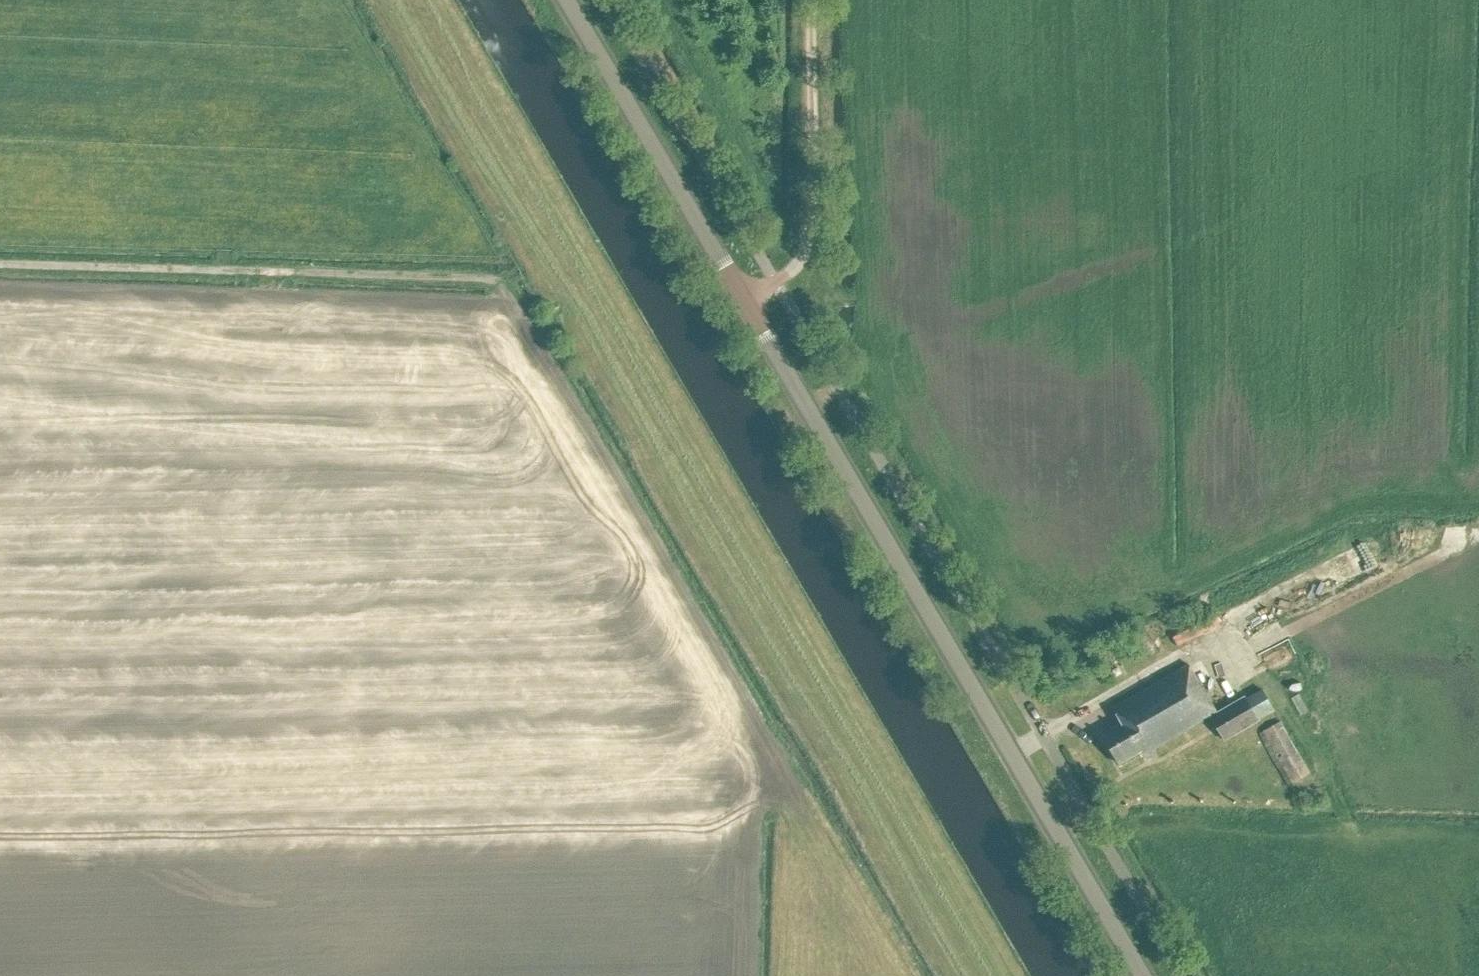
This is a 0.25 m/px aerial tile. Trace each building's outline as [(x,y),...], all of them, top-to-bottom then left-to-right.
[(1206,632),(1224,622),(1220,614),(1201,624),(1206,632)] [(1216,713),(1190,667),(1189,665),(1113,709),(1121,723),(1102,735),(1120,766),(1139,754),(1141,757),(1211,717),(1224,741),(1258,722),(1257,720),(1274,709),(1262,689),(1245,700),(1244,697),(1216,713)] [(1118,669),(1113,672),(1116,677),(1121,674),(1118,669)] [(1309,773),(1280,721),(1258,733),(1287,785),(1309,773)]
